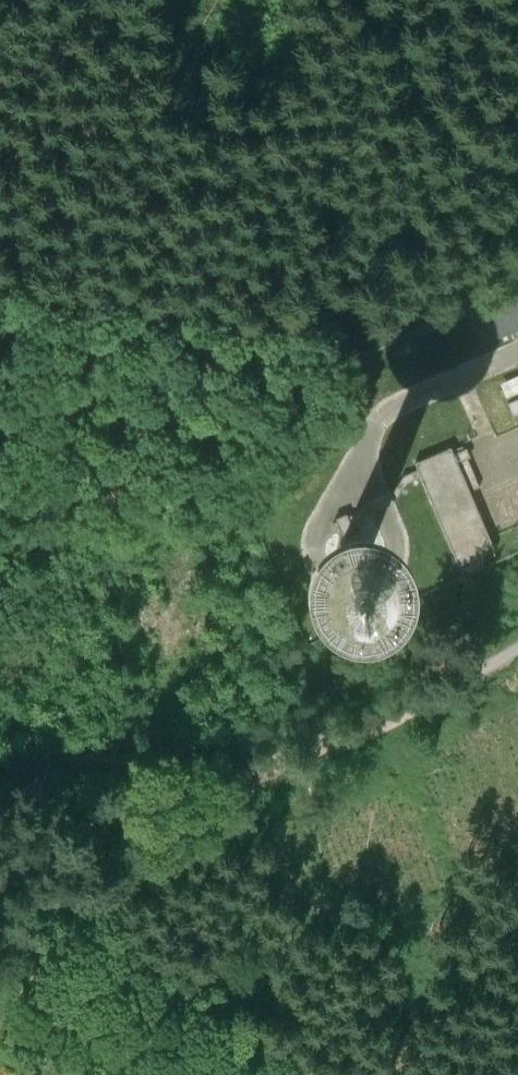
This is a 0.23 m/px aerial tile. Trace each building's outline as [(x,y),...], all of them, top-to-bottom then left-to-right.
[(468,310),(481,342),(517,326),(517,289),(468,310)] [(514,391),(517,389),(517,372),(506,379),(514,391)] [(451,445),(415,460),(418,467),(421,475),(458,561),(494,545),(451,445)] [(421,475),(418,467),(404,472),(393,488),(389,490),(389,488),(373,495),(389,502),(393,500),(393,498),(397,497),(407,481),(421,475)] [(403,575),(411,556),(410,536),(403,517),(389,502),(373,495),(353,492),(334,498),(317,509),(307,526),(303,546),(306,566),(317,583),(333,595),(352,600),(372,599),(390,590),(403,575)]
